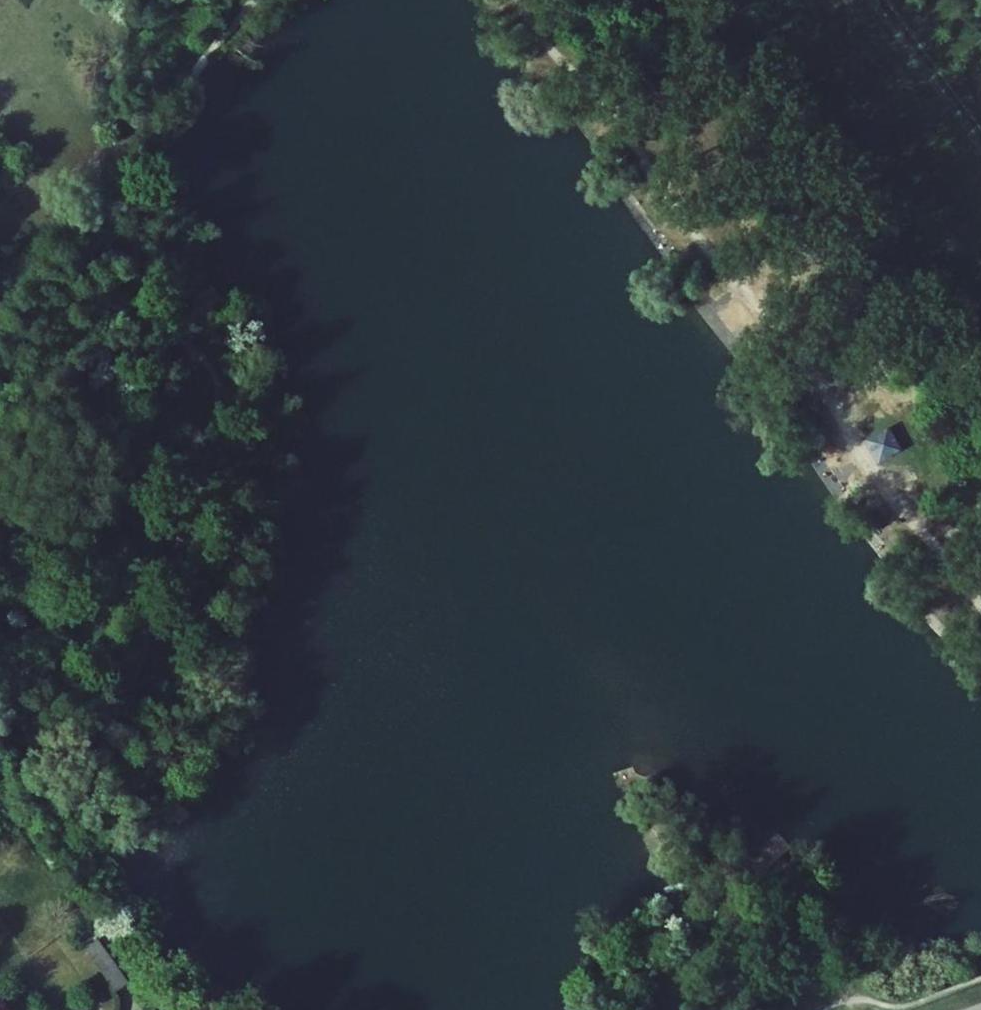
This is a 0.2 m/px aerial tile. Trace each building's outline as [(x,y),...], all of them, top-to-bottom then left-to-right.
[(866,441),(879,465),(902,452),(889,428),(866,441)]
